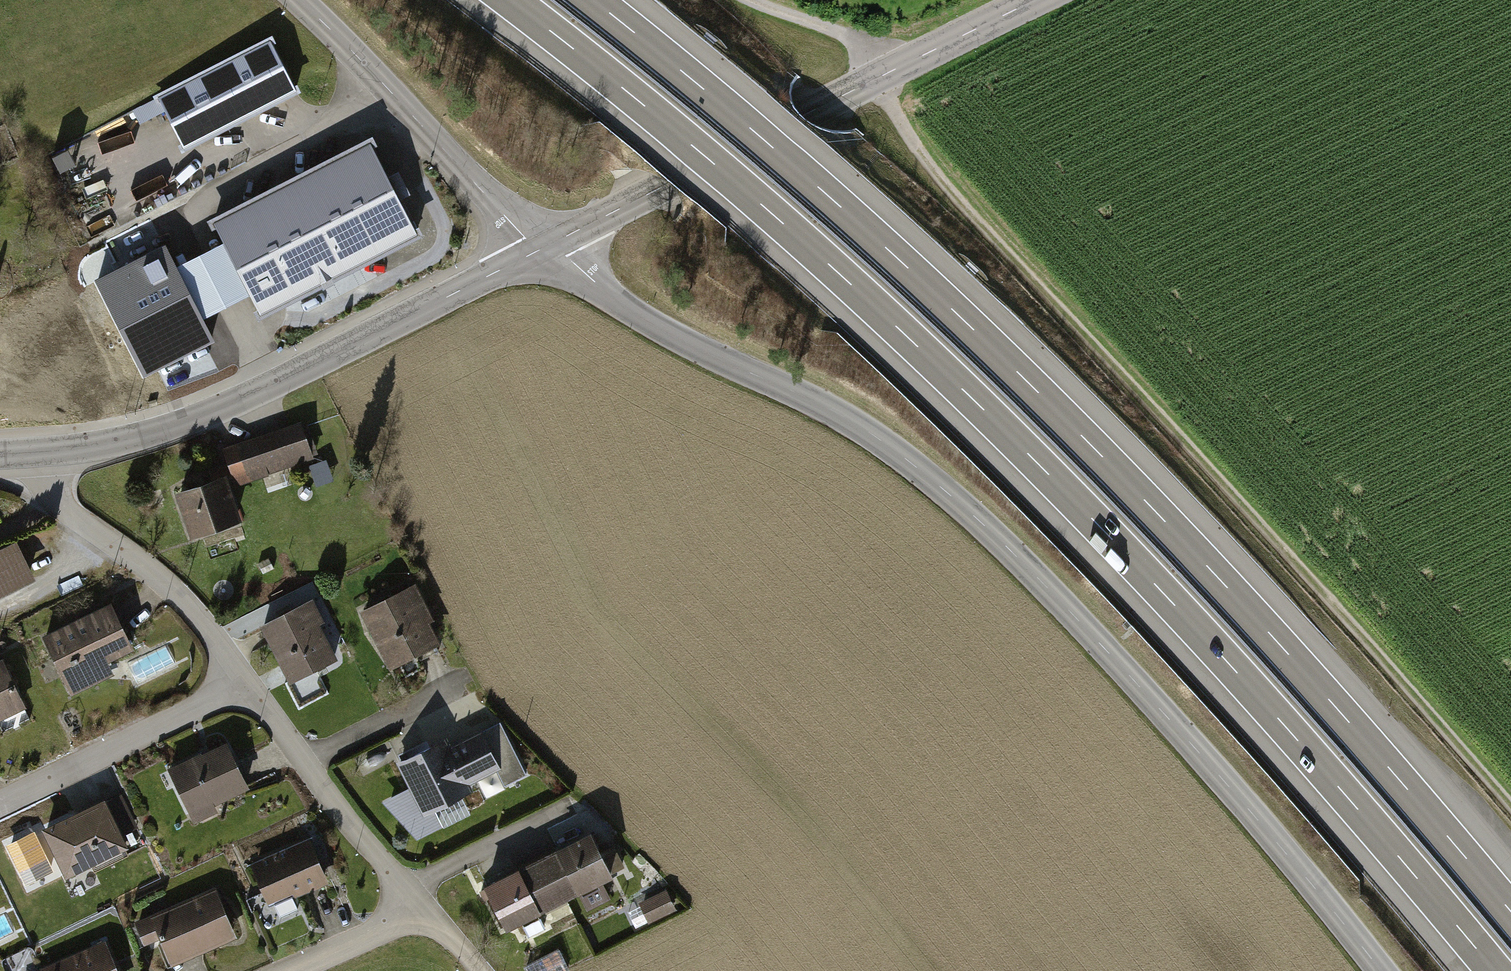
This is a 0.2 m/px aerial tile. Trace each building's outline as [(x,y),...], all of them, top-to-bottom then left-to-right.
[(268,45),(154,99),(178,150),(292,96),(268,45)] [(369,144),(211,224),(222,246),(248,296),(258,316),(415,236),(369,144)] [(67,154),(52,160),(58,175),(73,169),(67,154)] [(248,296),(222,246),(175,269),(201,320),(248,296)] [(164,248),(96,282),(144,376),(212,341),(201,320),(175,269),(164,248)] [(311,458),(298,421),(222,449),(235,485),(311,458)] [(185,537),(239,523),(226,476),(173,491),(185,537)] [(33,578),(14,538),(0,545),(0,595),(33,578)] [(412,587),(357,612),(382,667),(436,643),(412,587)] [(311,601),(259,626),(287,684),(339,660),(332,647),(342,642),(334,627),(325,631),(311,601)] [(109,602),(38,635),(66,697),(108,677),(102,663),(132,650),(109,602)] [(26,713),(0,660),(0,726),(26,713)] [(444,735),(394,766),(406,790),(381,802),(416,843),(440,831),(436,813),(474,795),(471,784),(483,779),(490,794),(525,776),(498,722),(452,746),(444,735)] [(226,741),(167,771),(192,821),(251,790),(226,741)] [(62,878),(125,849),(102,799),(39,828),(62,878)] [(601,850),(591,831),(541,855),(562,899),(577,891),(586,910),(608,899),(599,881),(621,870),(609,846),(601,850)] [(309,841),(248,867),(266,910),(273,907),(277,917),(297,908),(293,899),(327,884),(309,841)] [(541,855),(480,884),(506,935),(520,927),(527,940),(543,932),(533,914),(562,899),(541,855)] [(235,937),(212,889),(134,926),(145,949),(157,944),(169,968),(235,937)] [(674,916),(663,893),(638,905),(650,928),(674,916)] [(102,943),(37,970),(115,970),(102,943)] [(520,969),(521,970),(574,970),(594,962),(586,945),(567,953),(565,948),(520,969)]
